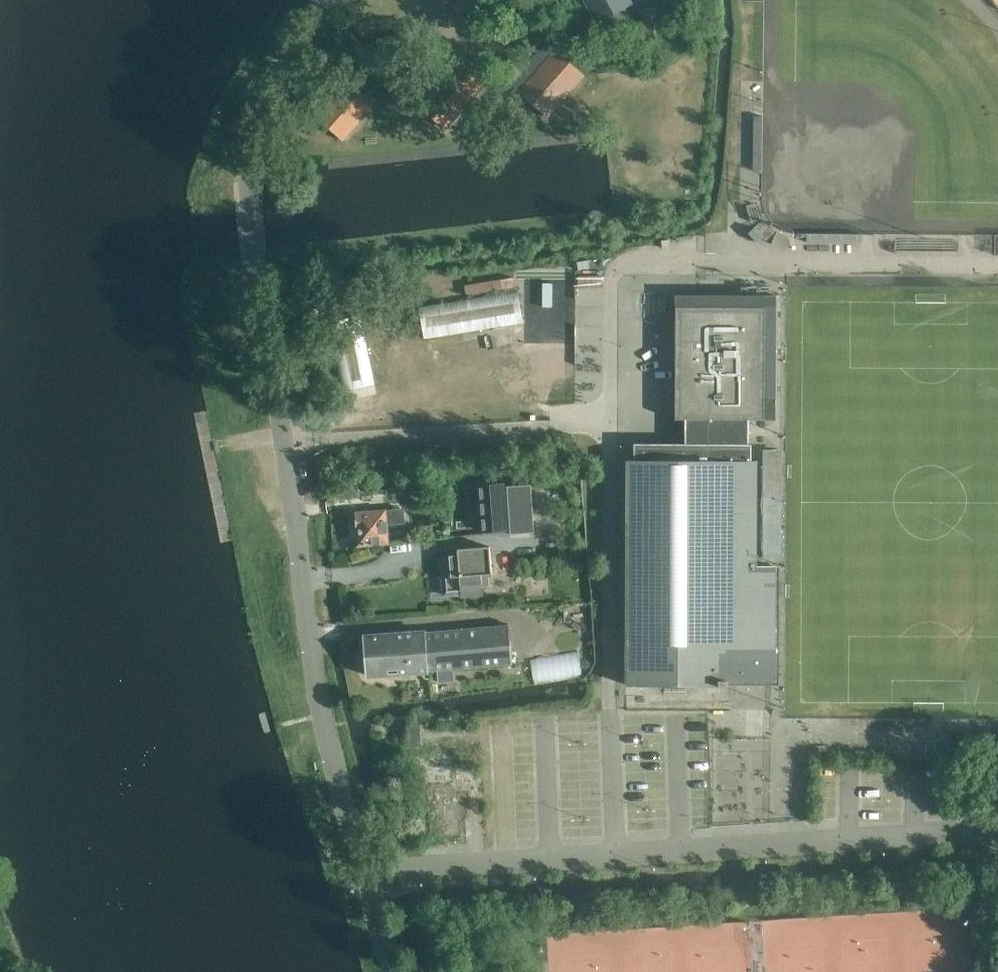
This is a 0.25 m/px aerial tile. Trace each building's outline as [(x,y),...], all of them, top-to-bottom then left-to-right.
[(597,23),(633,3),(631,0),(585,0),(597,23)] [(667,5),(645,8),(642,9),(647,41),(648,41),(650,51),(674,48),(674,47),(683,45),(681,37),(673,38),(672,37),(674,37),(667,5)] [(597,71),(622,67),(618,40),(593,44),(597,71)] [(519,95),(556,54),(550,48),(545,44),(541,49),(508,86),(519,95)] [(556,54),(519,95),(545,118),(582,76),(556,54)] [(484,84),(456,59),(417,102),(445,127),(484,84)] [(380,98),(352,74),(314,116),(342,141),(380,98)] [(762,170),(762,116),(754,116),(753,170),(762,170)] [(861,242),(861,234),(807,234),(807,242),(861,242)] [(603,282),(602,273),(579,273),(579,282),(603,282)] [(558,277),(534,281),(550,378),(574,374),(558,277)] [(425,337),(462,331),(523,321),(519,291),(419,306),(425,337)] [(777,295),(675,294),(675,419),(685,419),(685,443),(634,443),(634,459),(752,459),(752,444),(749,444),(749,419),(776,419),(777,295)] [(347,389),(377,382),(366,339),(359,341),(360,346),(338,352),(347,389)] [(782,451),(763,451),(763,542),(763,557),(782,557),(782,542),(782,451)] [(634,459),(627,459),(626,684),(635,684),(644,684),(644,680),(719,680),(719,685),(729,685),(728,680),(775,680),(776,566),(758,565),(758,459),(752,459),(634,459)] [(506,529),(502,484),(491,484),(491,479),(481,479),(481,485),(478,485),(482,531),(506,529)] [(530,484),(506,486),(510,534),(534,532),(530,484)] [(403,508),(355,512),(358,546),(390,543),(388,523),(404,521),(403,508)] [(454,555),(439,556),(441,577),(443,577),(444,594),(461,593),(462,595),(483,593),(482,587),(490,586),(489,574),(492,573),(489,546),(464,548),(458,549),(458,555),(454,555)] [(510,623),(426,630),(429,670),(513,663),(510,623)] [(426,630),(366,635),(369,675),(429,670),(426,630)] [(420,724),(408,725),(409,746),(414,745),(421,745),(420,737),(420,724)] [(451,753),(414,756),(416,785),(453,783),(452,769),(451,753)]
